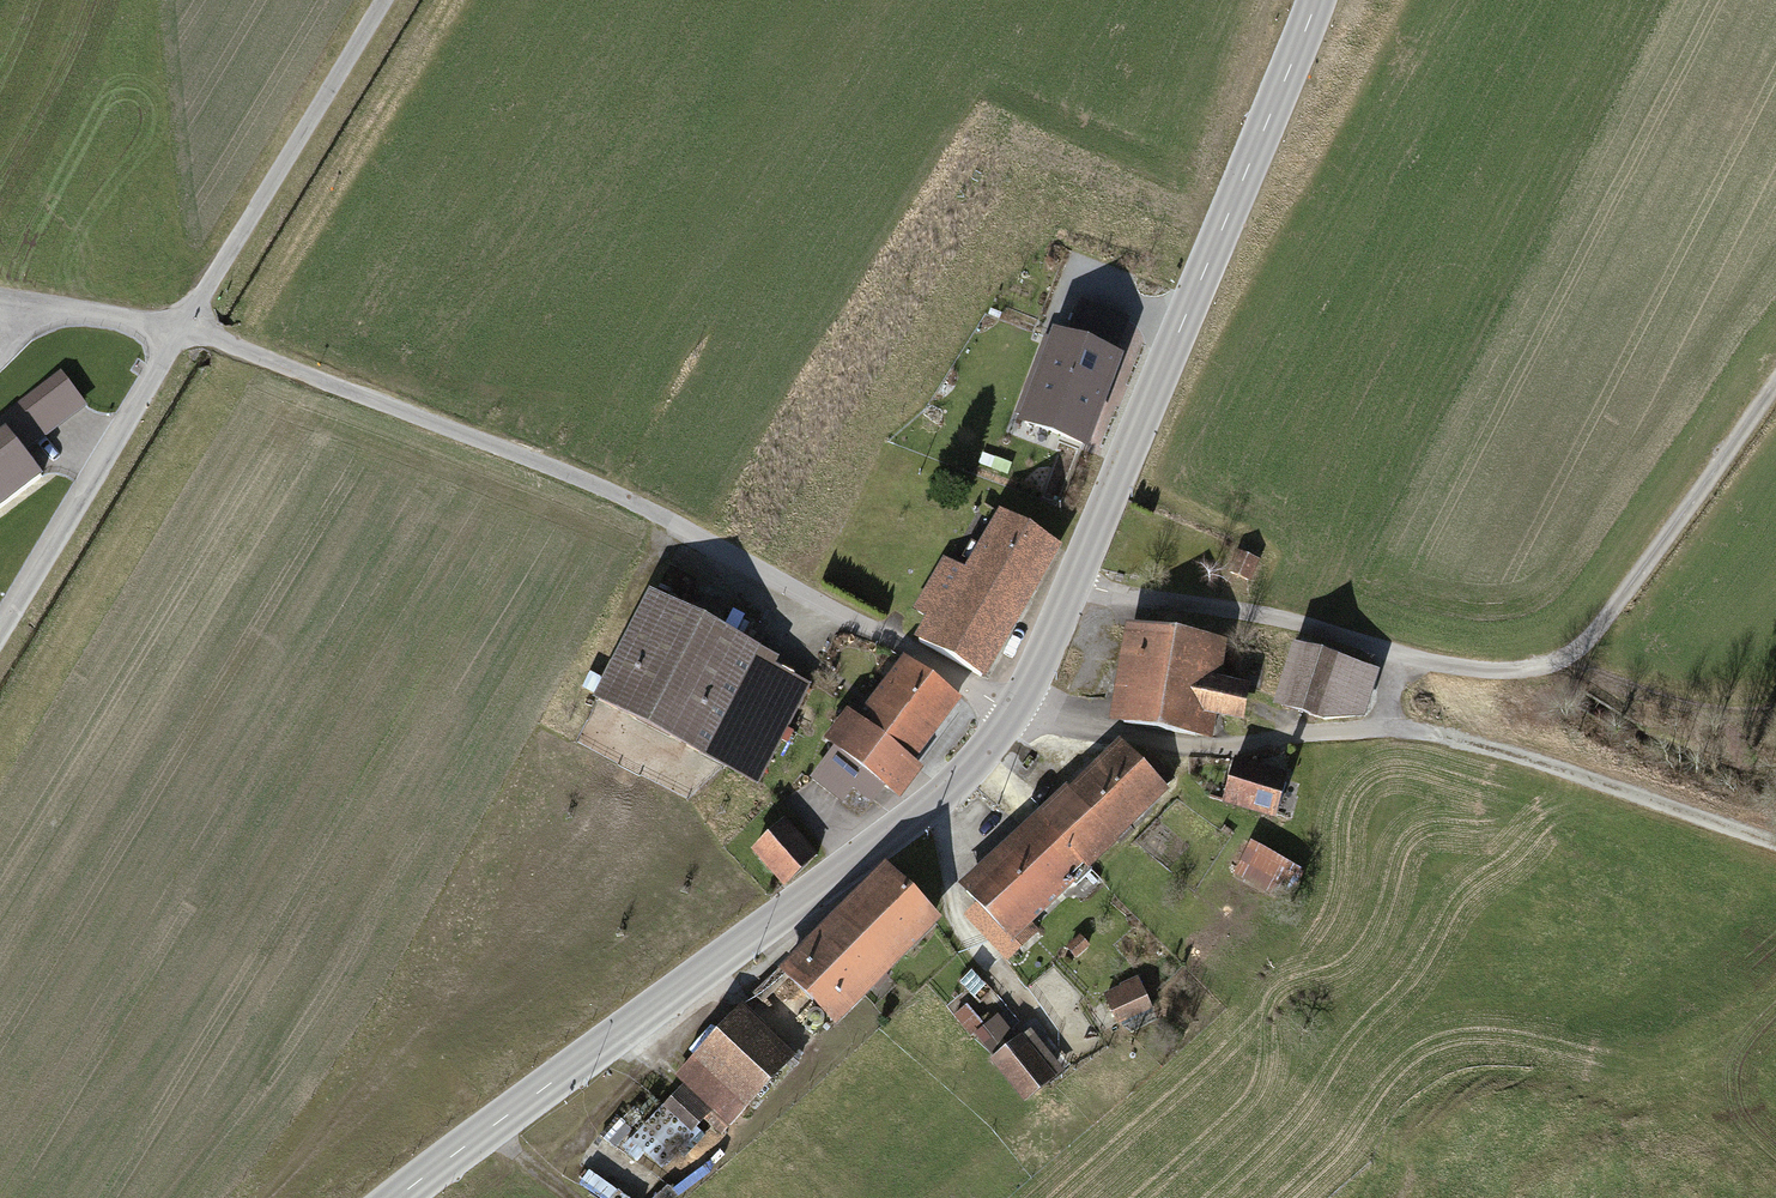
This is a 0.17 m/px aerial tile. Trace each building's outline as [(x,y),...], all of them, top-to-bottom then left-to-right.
[(1088,489),(1119,408),(985,358),(954,439),(1088,489)] [(0,428),(0,513),(45,482),(5,425),(0,428)] [(1059,553),(998,516),(963,573),(945,562),(917,609),(930,617),(918,636),(985,676),(1059,553)] [(1259,563),(1239,552),(1226,576),(1245,587),(1259,563)] [(781,662),(647,593),(591,702),(761,789),(813,688),(777,670),(781,662)] [(1230,638),(1123,622),(1108,724),(1214,739),(1217,720),(1243,723),(1248,683),(1224,680),(1230,638)] [(960,703),(901,660),(892,672),(850,640),(831,666),(873,698),(857,719),(846,711),(827,736),(838,744),(813,778),(845,802),(853,792),(886,816),(921,770),(913,765),(960,703)] [(1381,672),(1291,643),(1270,707),(1324,724),(1365,719),(1381,672)] [(1116,743),(1072,784),(1124,839),(1168,797),(1116,743)] [(1289,776),(1237,759),(1221,806),(1273,823),(1289,776)] [(1090,871),(1124,839),(1072,784),(1038,817),(1090,871)] [(1033,925),(1090,871),(1038,817),(966,886),(982,903),(967,918),(1011,964),(1042,934),(1033,925)] [(786,823),(752,855),(788,893),(822,861),(786,823)] [(1299,870),(1250,844),(1231,878),(1279,905),(1299,870)] [(885,863),(778,972),(838,1031),(946,921),(885,863)] [(1092,950),(1081,940),(1069,952),(1079,963),(1092,950)] [(971,978),(962,987),(980,1006),(989,997),(971,978)] [(1140,982),(1105,1001),(1122,1032),(1157,1013),(1140,982)] [(795,1056),(740,1007),(675,1079),(686,1089),(665,1112),(693,1137),(714,1114),(730,1128),(795,1056)] [(955,1023),(973,1043),(986,1032),(968,1012),(955,1023)] [(1022,1042),(991,1066),(1025,1110),(1057,1086),(1022,1042)]
